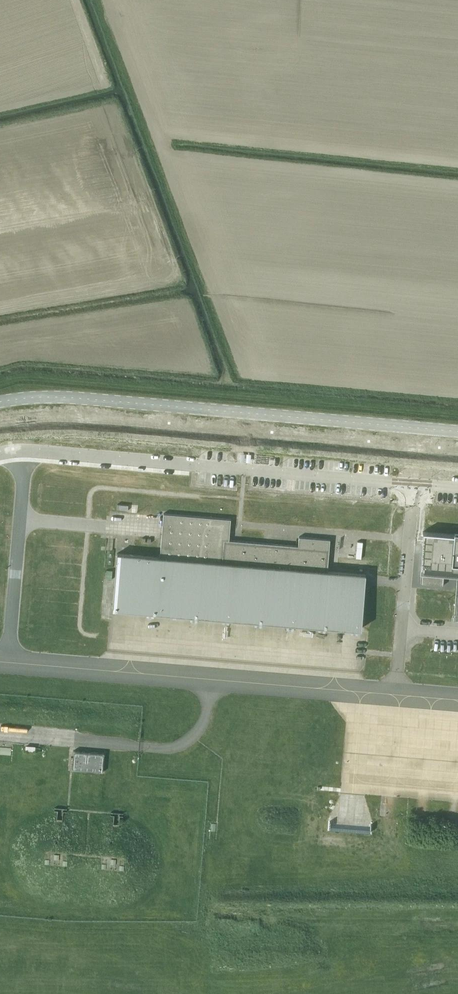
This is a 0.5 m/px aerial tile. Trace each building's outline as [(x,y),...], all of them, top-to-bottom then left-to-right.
[(298,546),(231,540),(229,540),(231,518),(163,513),(159,557),(117,553),(112,608),(361,629),(365,574),(327,571),(327,568),(330,539),(299,537),(298,546)] [(452,530),(451,533),(433,532),(425,532),(424,532),(420,583),(443,585),(445,566),(451,567),(457,568),(457,530),(452,530)] [(338,557),(337,564),(354,565),(355,558),(338,557)] [(72,769),(100,772),(103,772),(104,753),(74,750),(72,769)]
